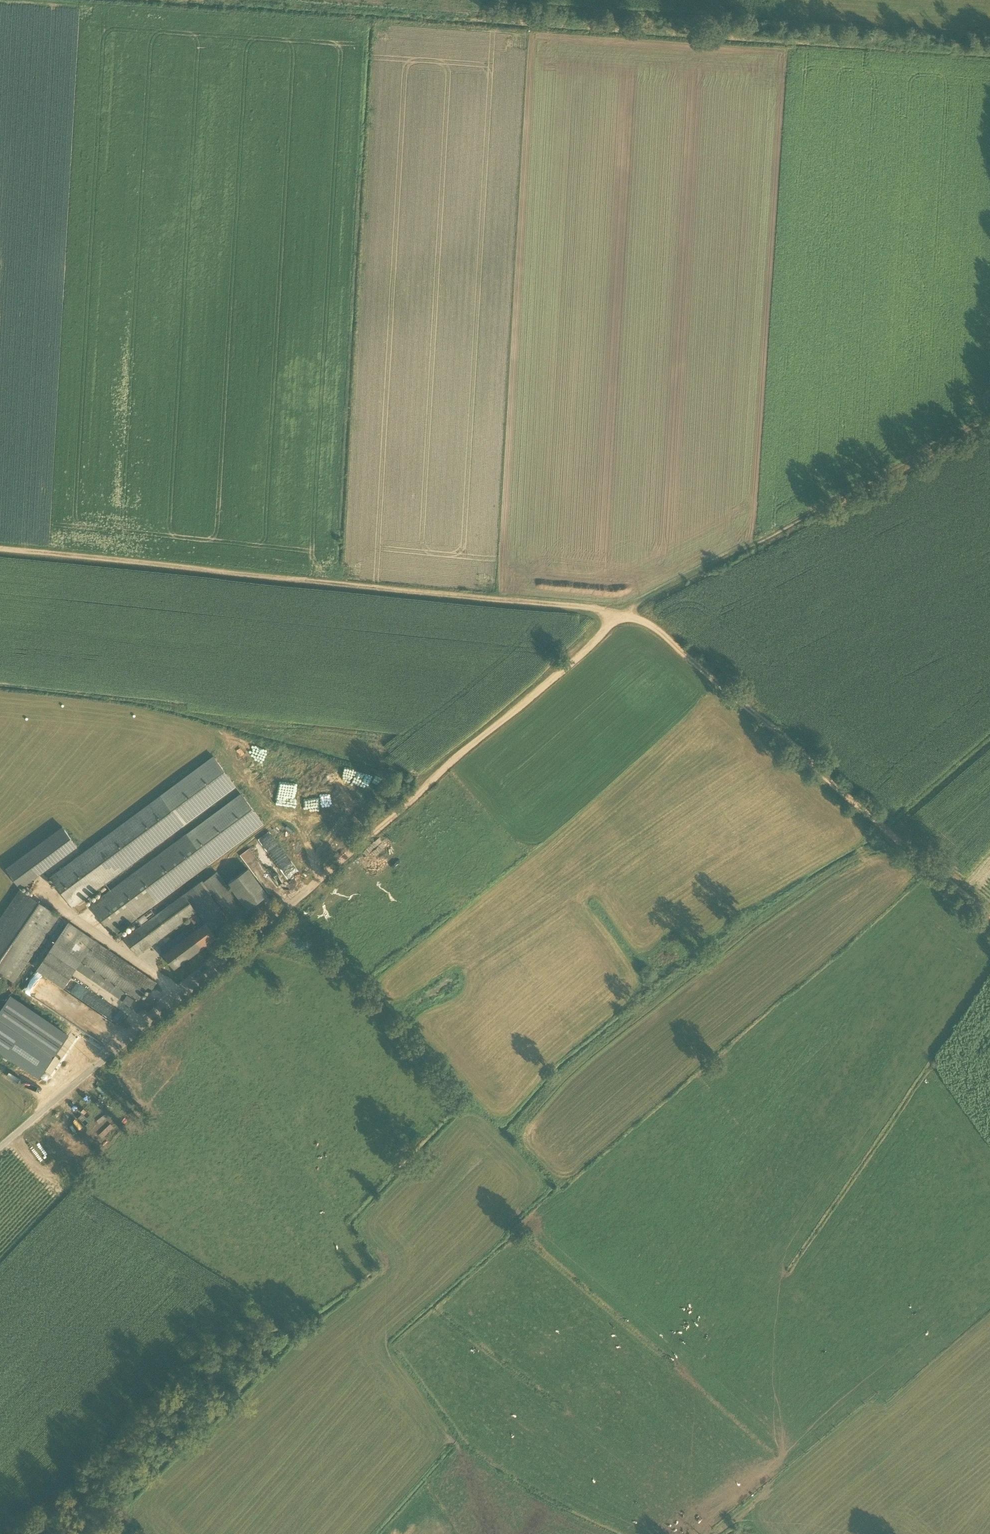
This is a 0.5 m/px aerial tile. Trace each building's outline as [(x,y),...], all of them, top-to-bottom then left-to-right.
[(236,787),(213,756),(49,877),(72,908),(236,787)] [(263,825),(241,794),(90,905),(113,936),(263,825)] [(15,862),(5,868),(20,889),(47,869),(66,855),(77,847),(62,827),(29,851),(18,859),(15,862)] [(268,895),(248,869),(228,884),(247,910),(268,895)] [(217,915),(222,911),(217,905),(210,895),(211,894),(234,924),(248,914),(217,872),(203,882),(202,881),(124,938),(137,956),(196,913),(202,920),(192,927),(194,930),(185,937),(182,932),(159,949),(174,969),(228,929),(217,915)] [(0,918),(0,973),(14,983),(59,916),(19,891),(0,918)] [(152,908),(139,919),(143,924),(156,913),(152,908)] [(200,920),(196,914),(190,918),(194,924),(200,920)] [(67,924),(36,970),(64,989),(76,970),(119,999),(124,992),(125,992),(138,1001),(147,987),(147,986),(152,989),(156,983),(67,924)] [(12,996),(0,1013),(0,1053),(39,1080),(69,1036),(12,996)]
